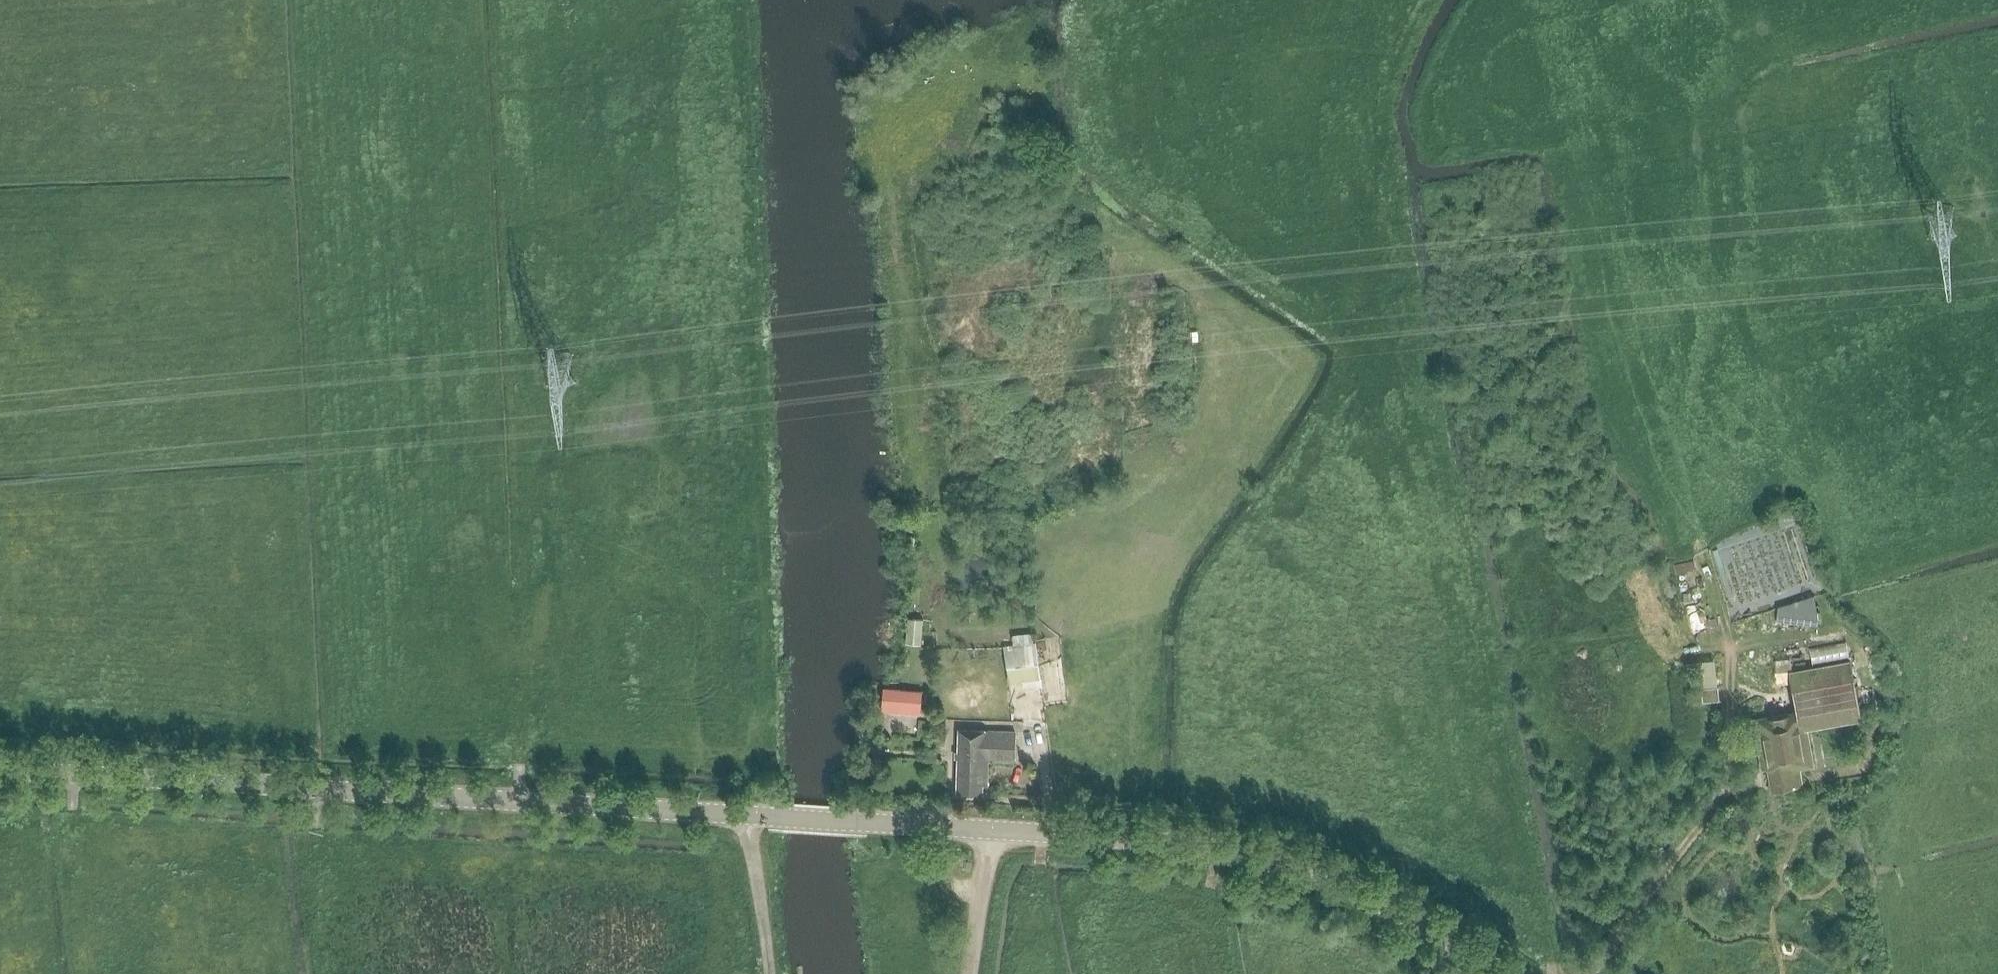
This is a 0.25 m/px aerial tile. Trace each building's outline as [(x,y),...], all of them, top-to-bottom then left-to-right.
[(1818,621),(1814,596),(1778,607),(1777,616),(1818,621)] [(908,618),(906,643),(921,644),(923,619),(908,618)] [(1004,646),(1009,684),(1023,682),(1024,689),(1042,686),(1036,642),(1034,643),(1032,632),(1012,635),(1014,645),(1004,646)] [(1804,729),(1867,717),(1857,663),(1793,675),(1797,714),(1755,722),(1764,768),(1769,767),(1774,790),(1801,785),(1798,768),(1811,765),(1804,729)] [(922,691),(883,688),(881,711),(920,714),(922,691)] [(1015,761),(1016,730),(959,729),(957,791),(982,792),(983,784),(988,784),(988,760),(1015,761)] [(849,768),(847,783),(856,784),(858,769),(849,768)]
